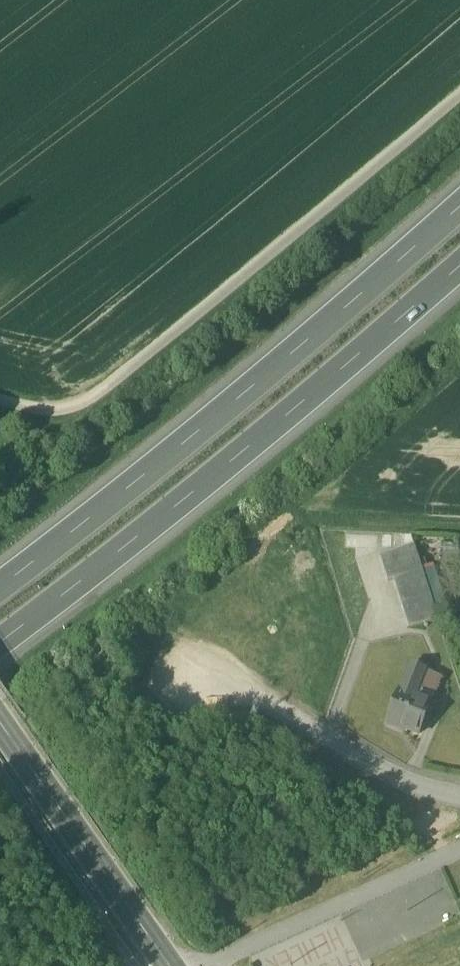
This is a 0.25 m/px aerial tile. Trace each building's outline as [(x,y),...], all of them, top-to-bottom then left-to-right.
[(378,536),(345,535),(344,549),(378,551),(378,536)] [(394,581),(409,629),(438,620),(434,607),(433,602),(423,570),(415,546),(380,557),(388,583),(394,581)] [(423,570),(433,602),(442,599),(432,567),(423,570)] [(405,680),(420,687),(426,672),(411,665),(405,680)] [(442,678),(426,672),(420,687),(416,697),(431,704),(442,678)] [(403,729),(419,735),(431,704),(416,698),(416,697),(420,687),(405,680),(388,722),(404,728),(403,729)]
